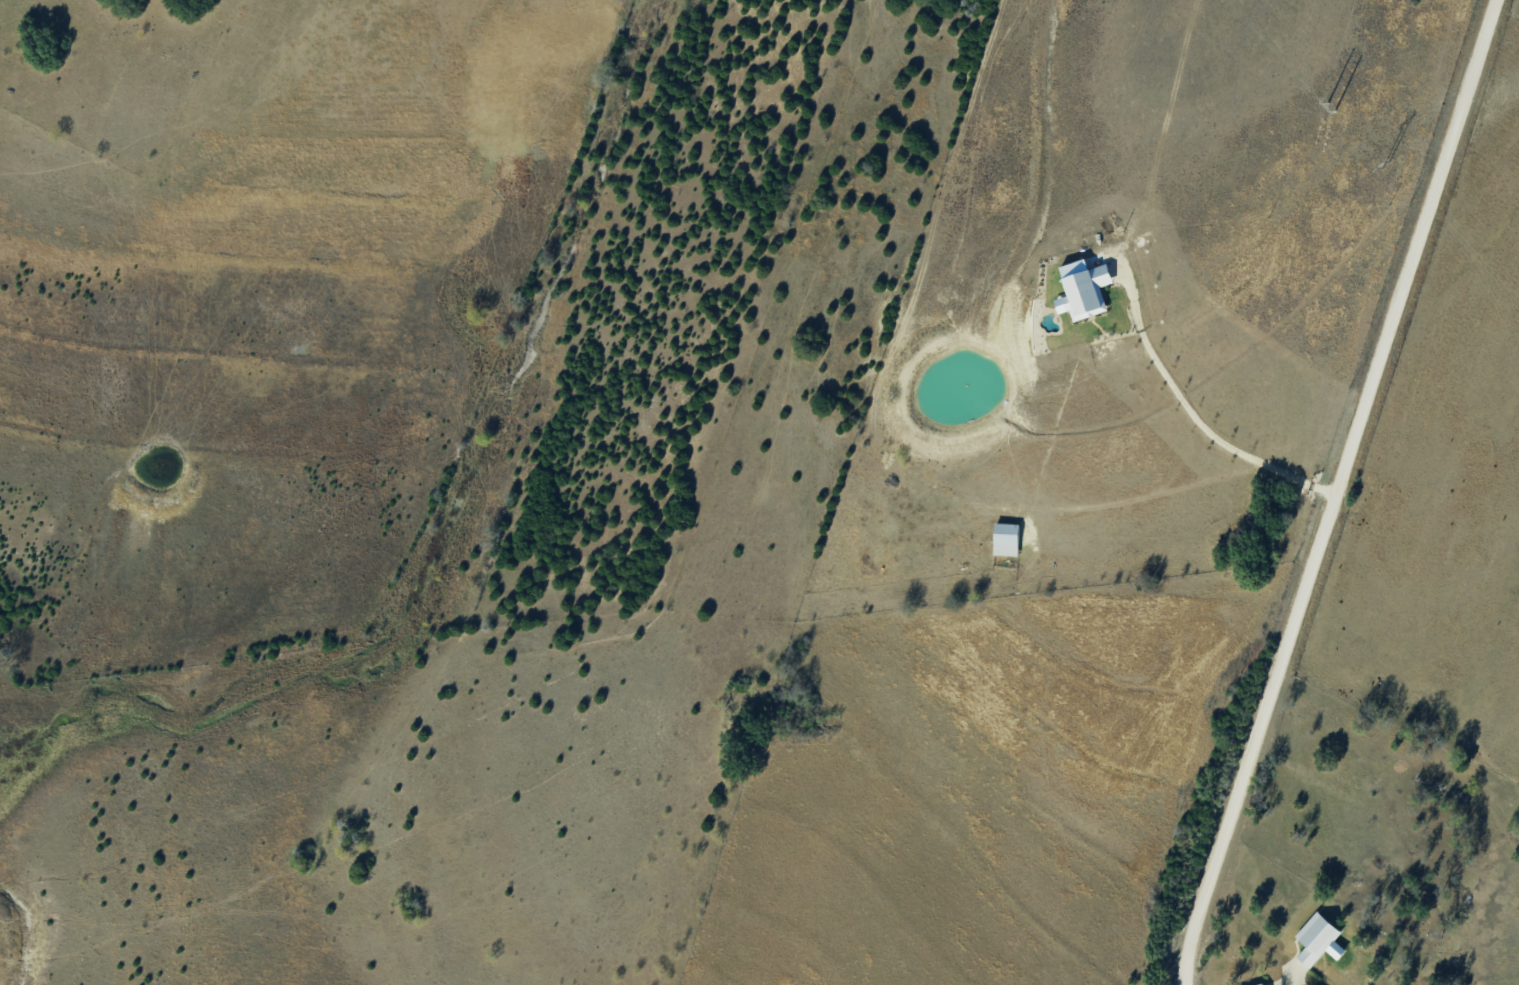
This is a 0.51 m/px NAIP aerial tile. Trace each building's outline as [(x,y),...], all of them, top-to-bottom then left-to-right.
[(1018,523),(994,523),(994,556),(1018,556),(1018,523)]
